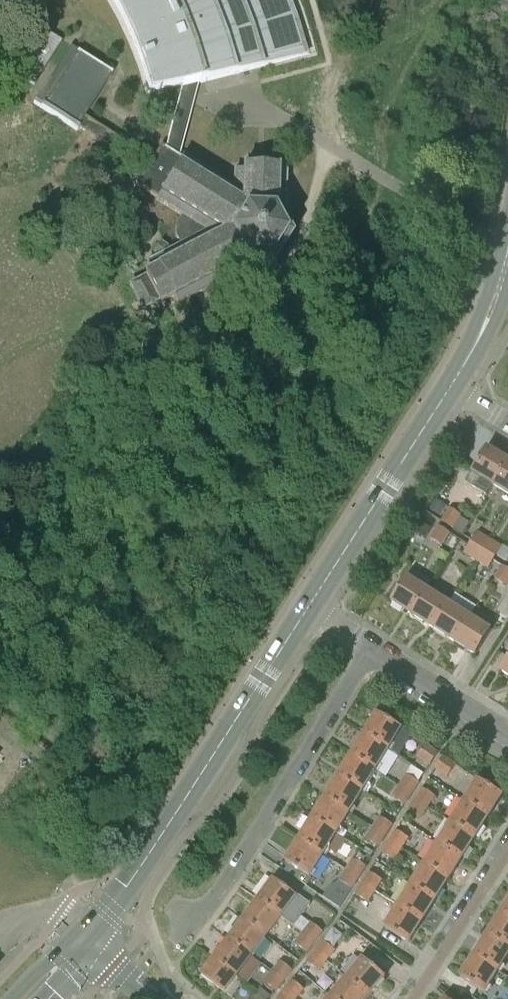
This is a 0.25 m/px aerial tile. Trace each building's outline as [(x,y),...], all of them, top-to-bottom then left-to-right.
[(136,42),(154,95),(181,89),(165,148),(161,146),(152,160),(84,117),(112,73),(70,47),(36,101),(35,100),(33,104),(77,131),(78,129),(144,171),(135,185),(158,200),(157,202),(181,217),(175,225),(175,237),(179,246),(168,252),(166,247),(160,243),(152,255),(156,258),(145,264),(149,271),(145,273),(147,276),(129,286),(142,311),(160,301),(162,305),(174,298),(177,305),(246,269),(246,263),(273,264),(291,236),(278,212),(284,209),(285,173),(277,172),(277,168),(275,168),(275,164),(267,163),(267,161),(254,160),(253,163),(245,162),(245,167),(242,167),(242,171),(234,171),(233,189),(183,157),(182,159),(180,158),(179,157),(195,96),(194,96),(191,86),(310,54),(291,0),(114,0),(136,42)] [(62,41),(44,30),(16,74),(34,86),(62,41)] [(507,461),(486,448),(471,473),(493,486),(507,461)] [(493,486),(507,495),(507,461),(493,486)] [(440,517),(446,506),(436,499),(429,510),(440,517)] [(448,508),(440,521),(453,529),(455,525),(460,528),(466,519),(448,508)] [(426,537),(432,527),(421,520),(415,530),(426,537)] [(448,536),(450,533),(437,526),(429,539),(442,546),(443,545),(445,546),(450,537),(448,536)] [(485,544),(488,539),(477,532),(470,543),(484,552),(488,546),(485,544)] [(495,558),(502,547),(488,539),(485,544),(488,546),(484,552),(495,558)] [(484,552),(470,543),(464,554),(474,561),(478,555),(481,557),(484,552)] [(488,569),(495,558),(484,552),(481,557),(478,555),(474,561),(488,569)] [(502,566),(494,578),(506,586),(507,583),(507,570),(502,566)] [(412,616),(428,591),(406,577),(391,602),(412,616)] [(449,604),(428,591),(412,616),(433,629),(449,604)] [(470,617),(449,604),(433,629),(454,642),(470,617)] [(470,617),(454,642),(476,656),(491,631),(470,617)] [(388,751),(402,729),(377,714),(363,735),(388,751)] [(375,772),(388,751),(363,735),(350,756),(375,772)] [(430,767),(438,753),(425,744),(416,757),(430,767)] [(362,793),(375,772),(350,756),(337,777),(362,793)] [(456,765),(443,756),(434,769),(447,778),(456,765)] [(398,786),(412,794),(419,783),(405,775),(398,786)] [(349,814),(362,793),(337,777),(324,799),(349,814)] [(464,801),(489,817),(502,796),(477,780),(464,801)] [(412,794),(398,786),(391,797),(405,806),(412,794)] [(415,799),(428,808),(435,797),(422,788),(415,799)] [(336,835),(349,814),(324,799),(311,820),(336,835)] [(428,808),(415,799),(407,811),(421,819),(428,808)] [(464,801),(451,822),(475,838),(489,817),(464,801)] [(372,828),(386,836),(393,825),(372,812),(365,823),(372,827),(372,828)] [(323,856),(336,835),(311,820),(298,841),(323,856)] [(475,838),(451,822),(437,843),(462,859),(475,838)] [(386,836),(372,828),(365,839),(378,848),(386,836)] [(388,841),(402,850),(409,839),(395,830),(388,841)] [(323,856),(298,841),(285,862),(310,878),(323,856)] [(402,850),(388,841),(381,853),(394,861),(402,850)] [(437,843),(424,864),(449,880),(462,859),(437,843)] [(353,858),(345,870),(359,878),(366,867),(353,858)] [(449,880),(424,864),(411,885),(436,901),(449,880)] [(359,878),(345,870),(338,881),(352,890),(359,878)] [(362,883),(375,892),(382,881),(369,872),(362,883)] [(315,943),(323,932),(310,922),(309,923),(301,917),(310,904),(297,894),(296,896),(273,880),(258,900),(282,918),(294,927),(302,933),(315,943)] [(375,892),(362,883),(354,895),(368,903),(375,892)] [(411,885),(397,906),(422,922),(436,901),(411,885)] [(337,907),(344,895),(329,886),(322,897),(337,907)] [(258,900),(243,920),(267,938),(282,918),(258,900)] [(500,914),(507,919),(507,901),(500,914)] [(422,922),(397,906),(384,928),(409,943),(422,922)] [(500,914),(486,935),(507,949),(507,919),(500,914)] [(267,938),(243,920),(228,940),(252,958),(267,938)] [(315,943),(302,933),(294,943),(306,953),(315,943)] [(507,955),(507,949),(486,935),(473,956),(498,972),(507,955)] [(228,940),(213,960),(237,978),(252,958),(228,940)] [(323,941),(314,951),(327,961),(335,951),(323,941)] [(327,961),(314,951),(306,962),(319,972),(327,961)] [(484,993),(498,972),(473,956),(459,977),(484,993)] [(346,978),(369,997),(385,978),(362,959),(346,978)] [(225,994),(237,978),(213,960),(201,977),(225,994)] [(272,971),(284,982),(292,971),(280,961),(272,971)] [(284,982),(272,971),(263,982),(276,992),(284,982)] [(346,978),(330,997),(332,998),(367,998),(369,997),(346,978)] [(283,990),(294,998),(297,998),(304,990),(292,980),(283,990)] [(283,990),(276,998),(294,998),(283,990)]
